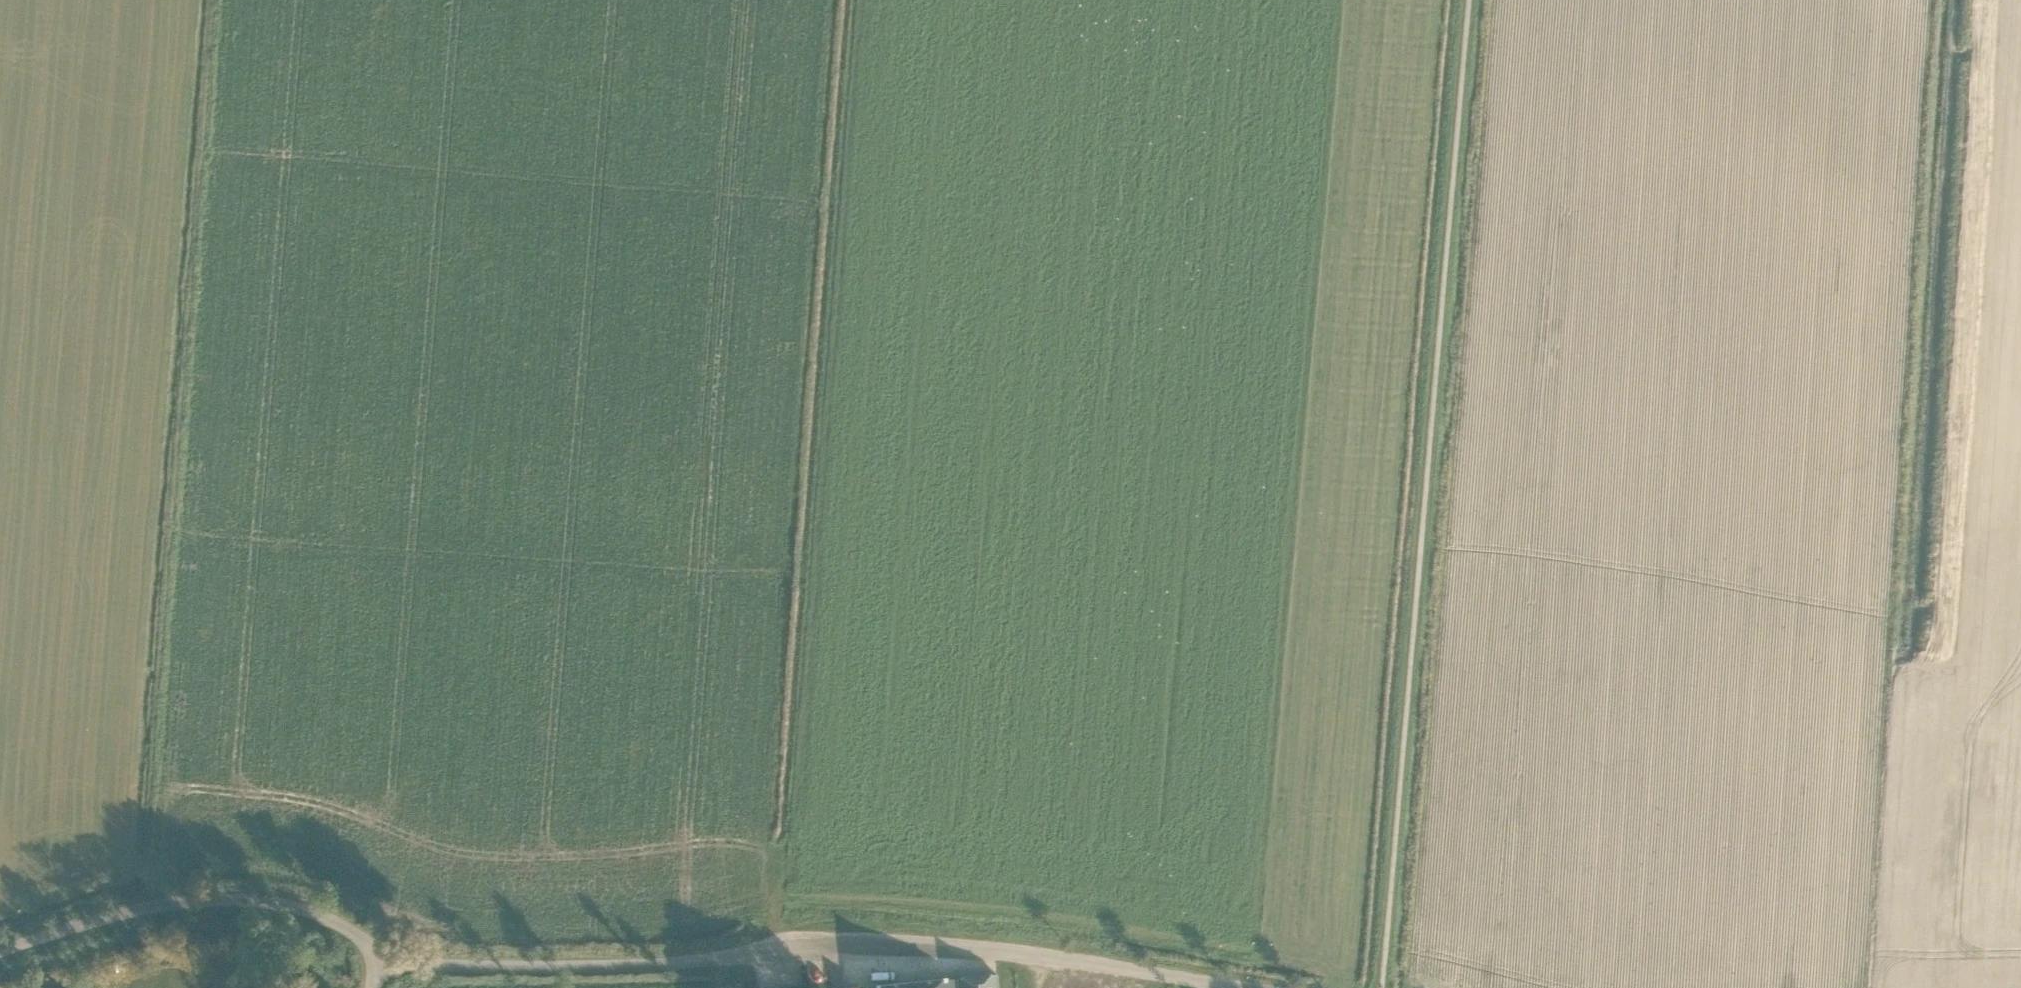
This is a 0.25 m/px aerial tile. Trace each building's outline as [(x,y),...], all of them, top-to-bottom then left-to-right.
[(869,987),(870,987),(998,987),(997,974),(869,987)]
